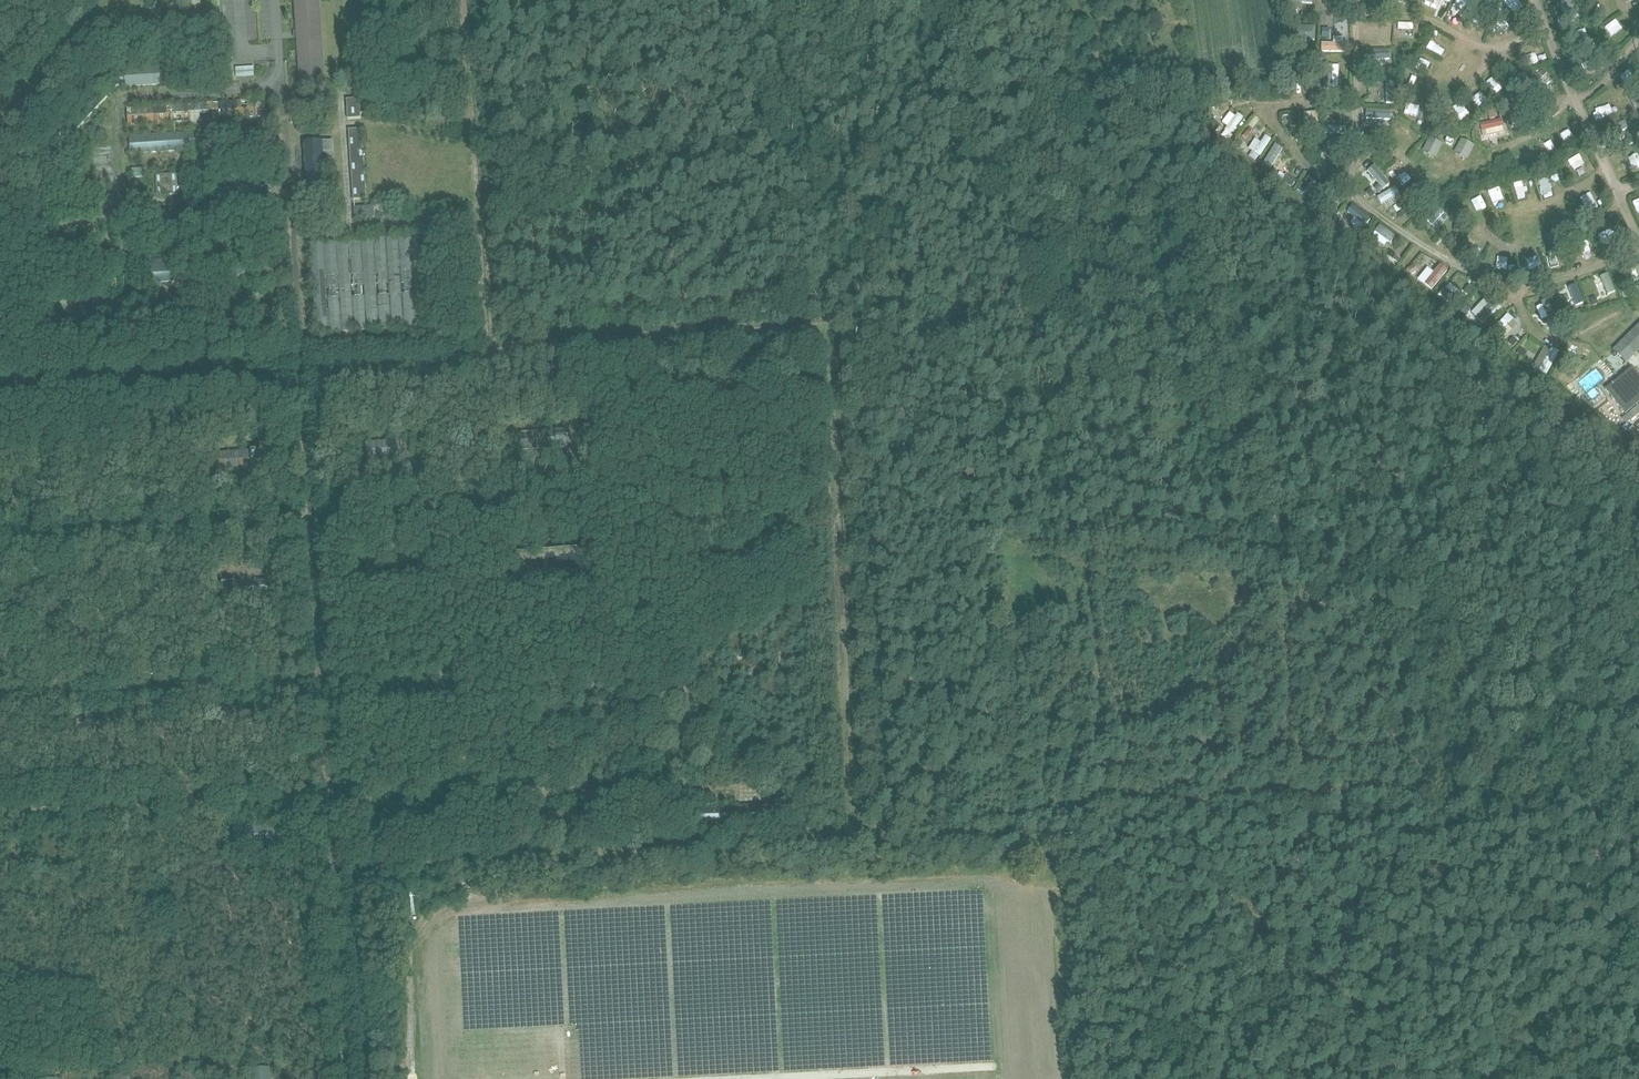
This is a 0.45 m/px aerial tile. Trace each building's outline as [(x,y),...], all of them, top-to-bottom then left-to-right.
[(322,50),(319,0),(296,0),(300,81),(323,80),(322,50)] [(1599,14),(1607,11),(1604,5),(1597,8),(1599,14)] [(1599,16),(1604,30),(1625,23),(1621,9),(1599,16)] [(1293,22),(1293,35),(1311,36),(1312,23),(1293,22)] [(1569,27),(1569,36),(1585,35),(1584,26),(1569,27)] [(1341,37),(1342,29),(1334,29),(1333,45),(1336,45),(1337,37),(1341,37)] [(1440,45),(1444,36),(1436,34),(1433,42),(1440,45)] [(1318,37),(1318,47),(1332,46),(1332,37),(1318,37)] [(1390,45),(1369,44),(1369,55),(1389,56),(1390,45)] [(1533,46),(1520,51),(1524,61),(1537,56),(1533,46)] [(1433,58),(1415,52),(1411,62),(1429,69),(1433,58)] [(1324,82),(1340,80),(1337,58),(1321,60),(1324,82)] [(232,61),(233,72),(251,71),(251,61),(232,61)] [(1535,64),(1525,74),(1544,92),(1559,77),(1546,64),(1541,70),(1535,64)] [(125,70),(125,71),(126,86),(126,87),(160,85),(159,68),(125,70)] [(1400,81),(1417,82),(1417,73),(1400,72),(1400,81)] [(1448,101),(1458,116),(1469,109),(1459,94),(1448,101)] [(1401,108),(1410,108),(1410,97),(1401,98),(1401,108)] [(1613,109),(1607,98),(1591,107),(1597,118),(1613,109)] [(128,110),(129,126),(218,120),(265,118),(264,101),(218,104),(128,110)] [(347,102),(348,120),(361,119),(359,101),(347,102)] [(1222,116),(1228,121),(1222,129),(1231,135),(1247,113),(1238,107),(1236,110),(1230,105),(1222,116)] [(1478,117),(1479,126),(1493,124),(1492,115),(1478,117)] [(1562,138),(1572,132),(1566,121),(1555,128),(1562,138)] [(1272,133),(1259,126),(1247,149),(1259,156),(1272,133)] [(348,130),(354,201),(366,200),(361,129),(348,130)] [(1454,147),(1468,153),(1474,139),(1461,133),(1454,147)] [(130,138),(131,155),(195,151),(194,135),(130,138)] [(1546,152),(1557,147),(1551,135),(1540,141),(1546,152)] [(1274,137),(1263,159),(1273,164),(1284,142),(1274,137)] [(304,142),(308,202),(325,201),(323,168),(333,167),(331,140),(304,142)] [(1398,177),(1409,167),(1402,159),(1391,170),(1398,177)] [(186,162),(187,171),(201,170),(201,161),(186,162)] [(1375,161),(1367,169),(1384,186),(1392,178),(1375,161)] [(1295,181),(1299,175),(1287,167),(1283,173),(1295,181)] [(1548,168),(1538,173),(1545,188),(1555,184),(1548,168)] [(133,172),(133,180),(148,178),(147,171),(133,172)] [(1524,187),(1528,184),(1522,174),(1511,180),(1519,194),(1526,191),(1524,187)] [(157,178),(158,197),(179,195),(177,177),(157,178)] [(1381,199),(1399,189),(1394,180),(1376,191),(1381,199)] [(1493,197),(1505,194),(1502,181),(1490,184),(1493,197)] [(1465,195),(1468,204),(1480,200),(1478,191),(1465,195)] [(1591,195),(1581,197),(1583,206),(1593,204),(1591,195)] [(1355,211),(1350,217),(1361,225),(1370,211),(1353,199),(1348,206),(1355,211)] [(355,207),(355,220),(379,219),(378,206),(355,207)] [(157,213),(158,223),(172,222),(172,212),(157,213)] [(311,243),(317,334),(430,327),(423,236),(311,243)] [(1578,252),(1591,245),(1586,236),(1573,242),(1578,252)] [(1474,256),(1481,241),(1474,238),(1467,253),(1474,256)] [(1482,257),(1497,262),(1501,251),(1485,246),(1482,257)] [(1537,247),(1526,249),(1527,261),(1538,259),(1537,247)] [(151,262),(152,279),(152,285),(186,283),(184,259),(151,262)] [(1433,266),(1426,262),(1419,276),(1434,284),(1445,263),(1438,259),(1433,266)] [(1631,277),(1638,275),(1638,259),(1627,261),(1631,277)] [(1604,293),(1614,288),(1605,270),(1595,275),(1604,293)] [(109,278),(110,291),(118,291),(117,277),(109,278)] [(1445,283),(1456,293),(1462,287),(1450,277),(1445,283)] [(1566,291),(1570,303),(1583,299),(1578,287),(1566,291)] [(1474,298),(1462,305),(1468,314),(1480,306),(1474,298)] [(1535,301),(1539,315),(1546,313),(1542,299),(1535,301)] [(1501,334),(1510,324),(1507,321),(1512,314),(1506,308),(1490,324),(1501,334)] [(1617,355),(1625,363),(1638,350),(1638,325),(1613,351),(1617,355)] [(1516,331),(1508,336),(1512,342),(1520,336),(1516,331)] [(1549,342),(1535,361),(1543,368),(1558,349),(1549,342)] [(1631,369),(1612,384),(1612,383),(1610,384),(1611,385),(1605,390),(1625,414),(1638,403),(1638,379),(1631,369)] [(1627,424),(1638,414),(1638,405),(1623,419),(1627,424)] [(410,438),(365,441),(366,460),(411,457),(410,438)] [(215,451),(216,470),(261,467),(260,465),(273,464),(272,449),(259,450),(259,447),(248,448),(248,449),(215,451)] [(324,487),(325,501),(334,500),(332,487),(324,487)] [(270,494),(271,505),(295,504),(295,492),(270,494)] [(281,656),(281,668),(305,666),(305,655),(281,656)] [(634,767),(634,777),(648,776),(648,767),(634,767)] [(181,786),(181,795),(196,795),(196,786),(181,786)] [(1030,858),(1028,868),(1036,869),(1037,859),(1030,858)] [(251,1078),(270,1078),(270,1068),(251,1069),(251,1078)]
